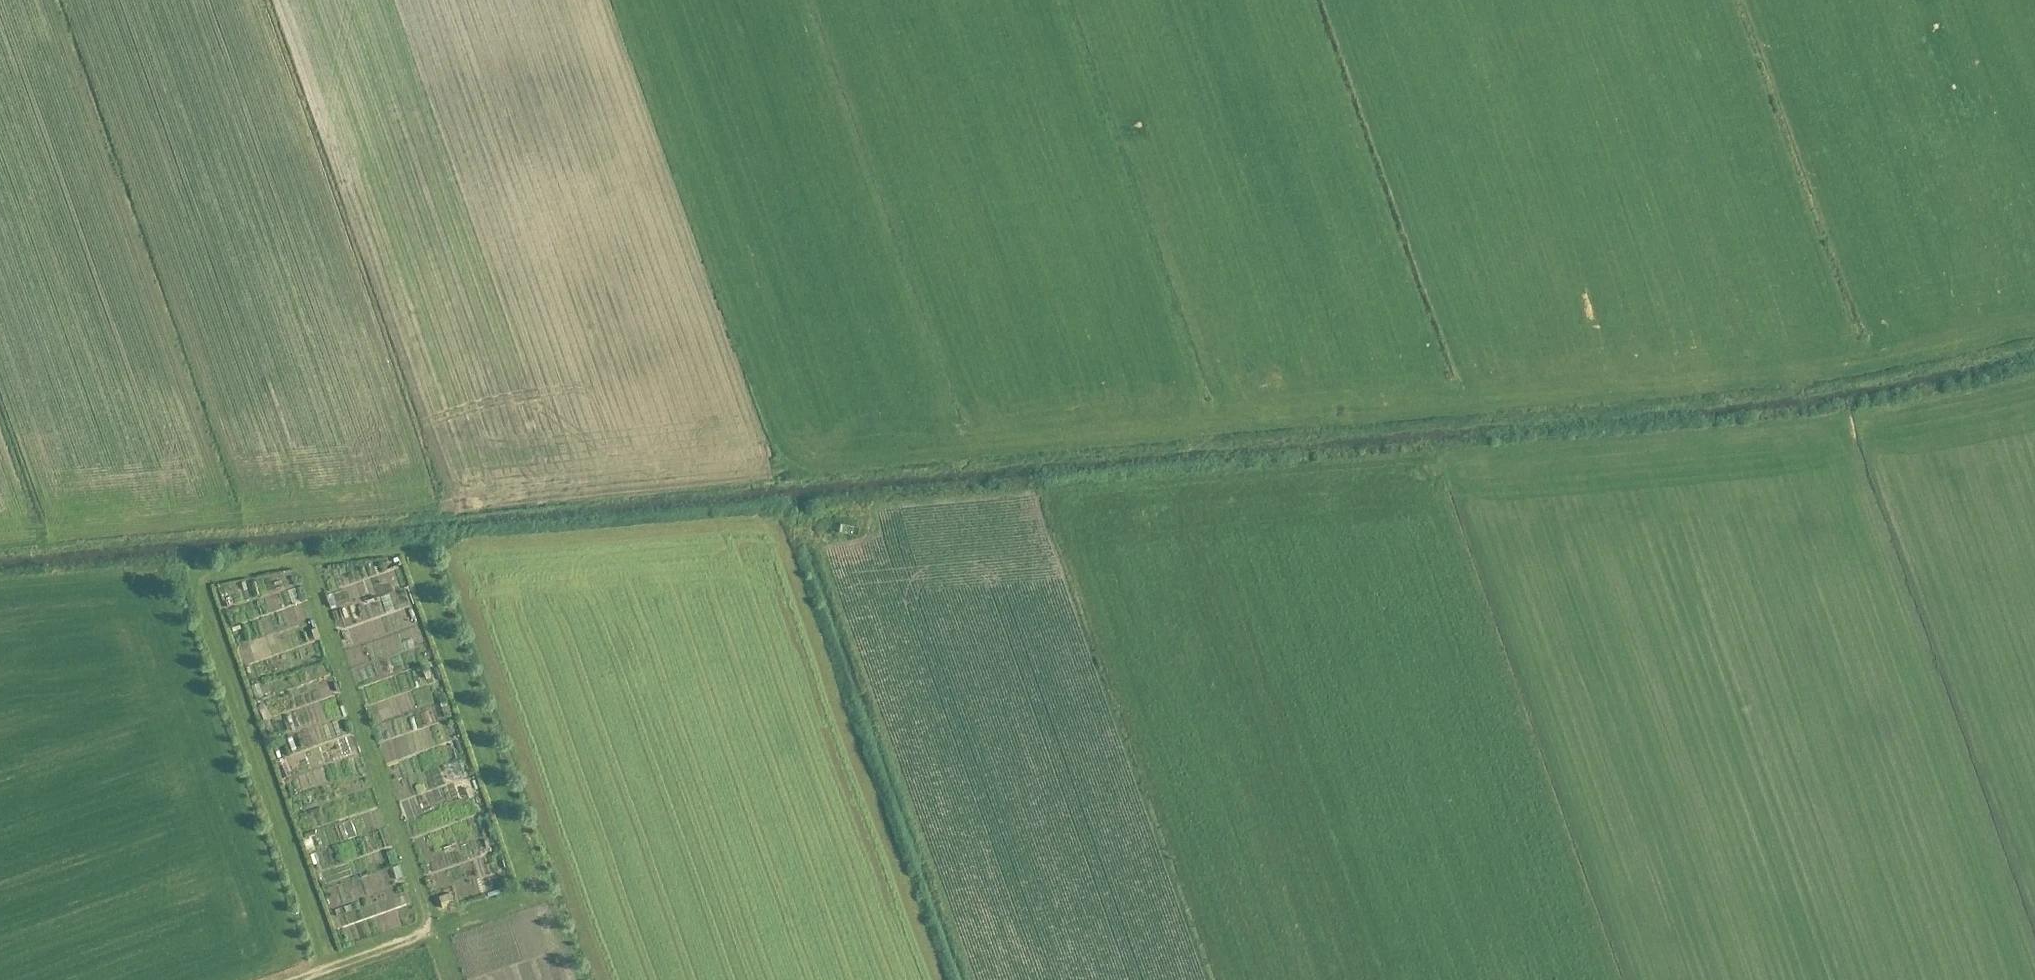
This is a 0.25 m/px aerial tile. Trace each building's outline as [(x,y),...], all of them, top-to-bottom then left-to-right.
[(331,764),(341,760),(335,743),(324,747),(331,764)] [(399,768),(409,790),(445,773),(434,751),(399,768)] [(327,856),(329,871),(349,869),(347,853),(327,856)] [(476,883),(494,881),(491,861),(473,863),(476,883)]
